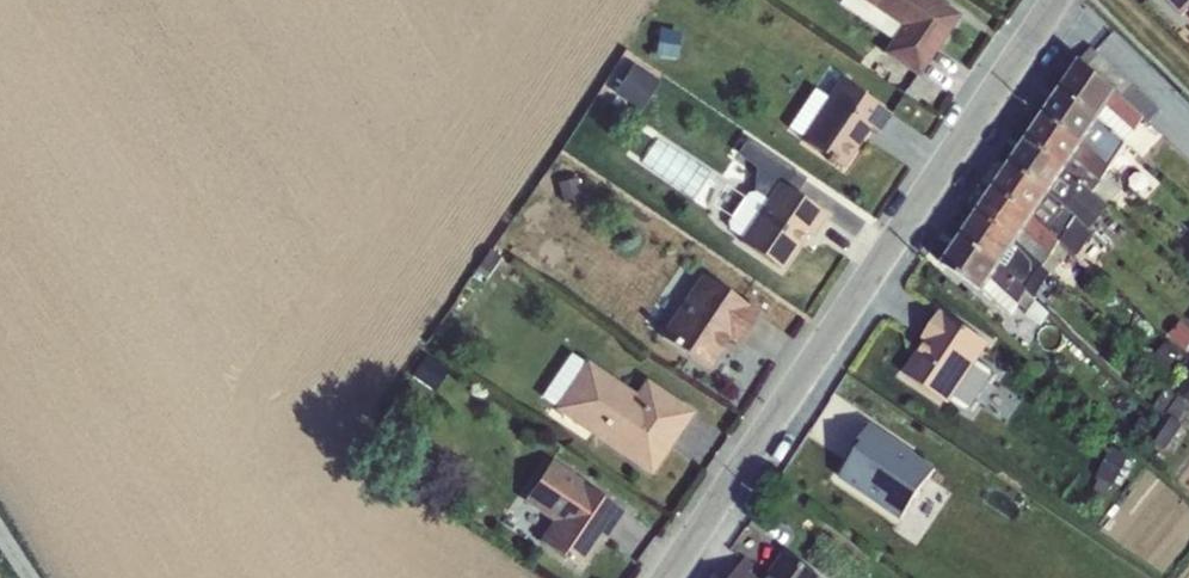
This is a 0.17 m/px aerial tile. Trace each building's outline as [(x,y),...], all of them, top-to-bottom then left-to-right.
[(939,0),(842,0),(837,5),(889,41),(881,54),(918,79),(961,15),(939,0)] [(1183,17),(1188,11),(1188,0),(1165,0),(1183,17)] [(634,61),(616,89),(644,107),(662,79),(634,61)] [(1058,92),(1099,120),(1116,95),(1078,62),(1058,92)] [(798,140),(842,170),(870,130),(879,135),(892,117),(838,79),(798,140)] [(1099,120),(1058,92),(1040,117),(1082,146),(1099,120)] [(1082,146),(1040,117),(1024,142),(1065,171),(1082,146)] [(1065,171),(1024,142),(1007,167),(1049,194),(1065,171)] [(1033,218),(1049,194),(1007,167),(991,191),(1033,218)] [(811,239),(827,216),(776,183),(737,242),(781,272),(807,237),(811,239)] [(1033,218),(991,191),(975,215),(1016,243),(1033,218)] [(1000,267),(1016,243),(975,215),(958,239),(1000,267)] [(1000,267),(958,239),(941,266),(982,293),(1000,267)] [(736,346),(757,313),(700,275),(659,338),(709,372),(723,351),(718,347),(725,339),(736,346)] [(989,346),(939,312),(920,340),(925,344),(903,375),(947,406),(989,346)] [(570,354),(542,395),(556,404),(553,411),(651,477),(695,413),(644,379),(635,393),(570,354)] [(1188,414),(1188,399),(1184,395),(1157,439),(1169,446),(1188,414)] [(852,458),(839,478),(900,520),(934,471),(869,426),(849,456),(852,458)] [(1098,486),(1122,495),(1137,454),(1113,445),(1098,486)] [(537,542),(578,571),(600,541),(604,544),(625,514),(550,461),(521,502),(550,523),(537,542)] [(782,553),(766,576),(744,560),(730,577),(817,577),(782,553)]
